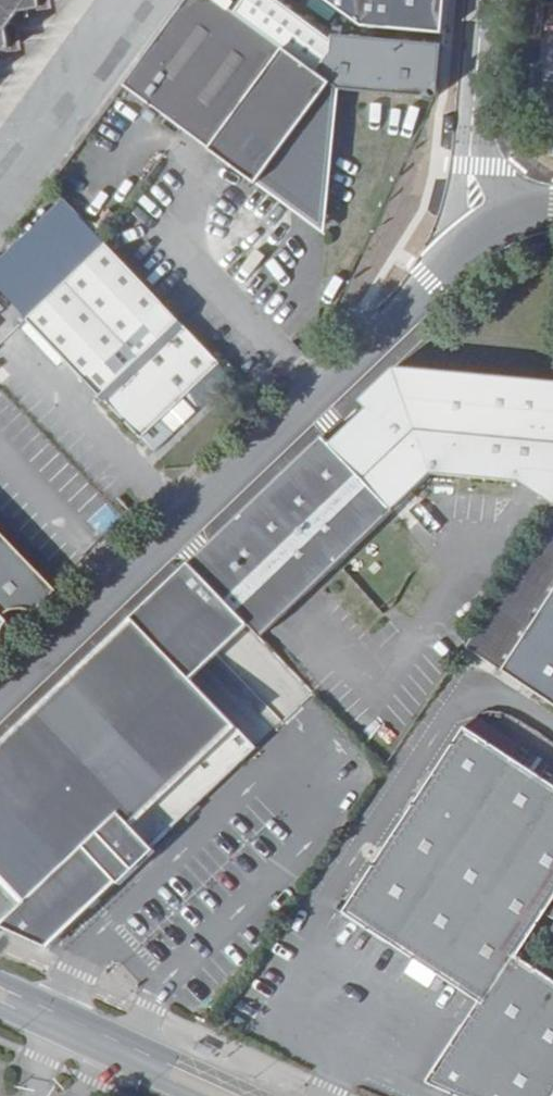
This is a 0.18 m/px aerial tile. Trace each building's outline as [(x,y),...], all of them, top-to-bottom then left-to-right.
[(19,47),(14,26),(29,6),(51,3),(51,0),(0,0),(0,50),(19,47)] [(218,0),(186,0),(126,82),(218,143),(214,150),(261,182),(265,176),(298,200),(330,202),(340,90),(303,62),(218,0)] [(447,0),(326,0),(365,28),(444,33),(447,0)] [(303,62),(340,90),(438,99),(443,44),(337,35),(337,40),(321,39),(303,62)] [(261,182),(327,230),(330,202),(298,200),(265,176),(261,182)] [(146,440),(224,367),(111,249),(35,321),(146,440)] [(395,367),(190,563),(250,626),(261,638),(432,475),(517,485),(552,509),(552,382),(395,367)] [(465,646),(552,704),(552,514),(465,646)] [(3,629),(10,625),(3,618),(11,612),(19,610),(25,610),(35,614),(57,592),(0,532),(0,634),(3,629)] [(190,563),(133,618),(134,620),(0,748),(0,877),(25,904),(1,926),(51,949),(120,884),(121,885),(157,851),(140,833),(244,733),(193,679),(250,626),(190,563)] [(355,919),(492,1010),(440,1090),(454,1095),(552,1095),(552,981),(523,962),(552,915),(552,784),(475,734),(355,919)]
